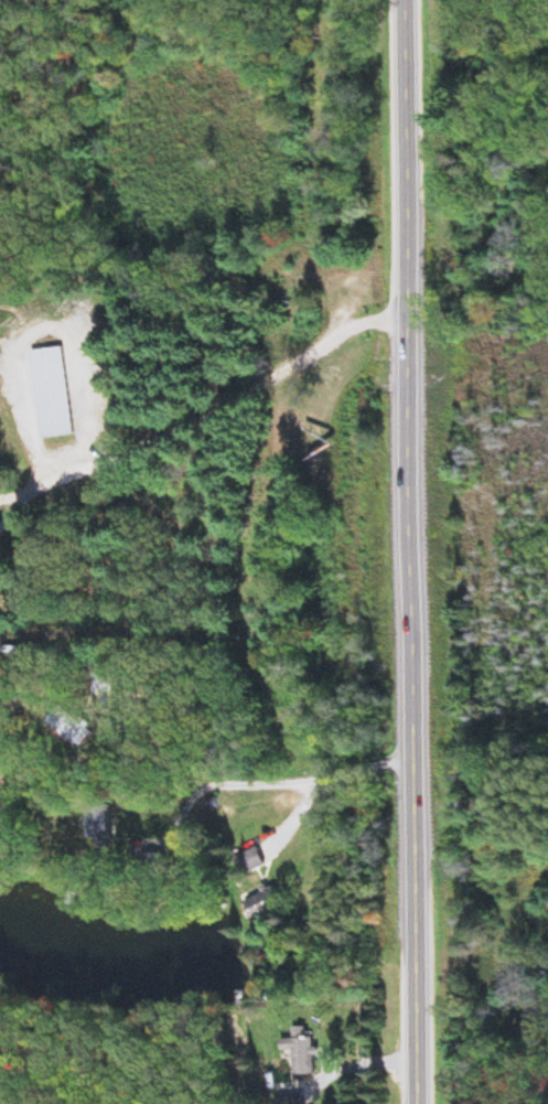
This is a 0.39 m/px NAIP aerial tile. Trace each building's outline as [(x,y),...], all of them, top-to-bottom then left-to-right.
[(82,436),(71,347),(36,351),(47,440),(82,436)] [(28,392),(28,368),(12,368),(12,392),(28,392)] [(123,839),(123,811),(98,811),(98,839),(123,839)] [(277,866),(266,848),(245,862),(256,879),(277,866)] [(316,1040),(316,1030),(304,1030),(305,1077),(332,1077),(331,1039),(316,1040)]
